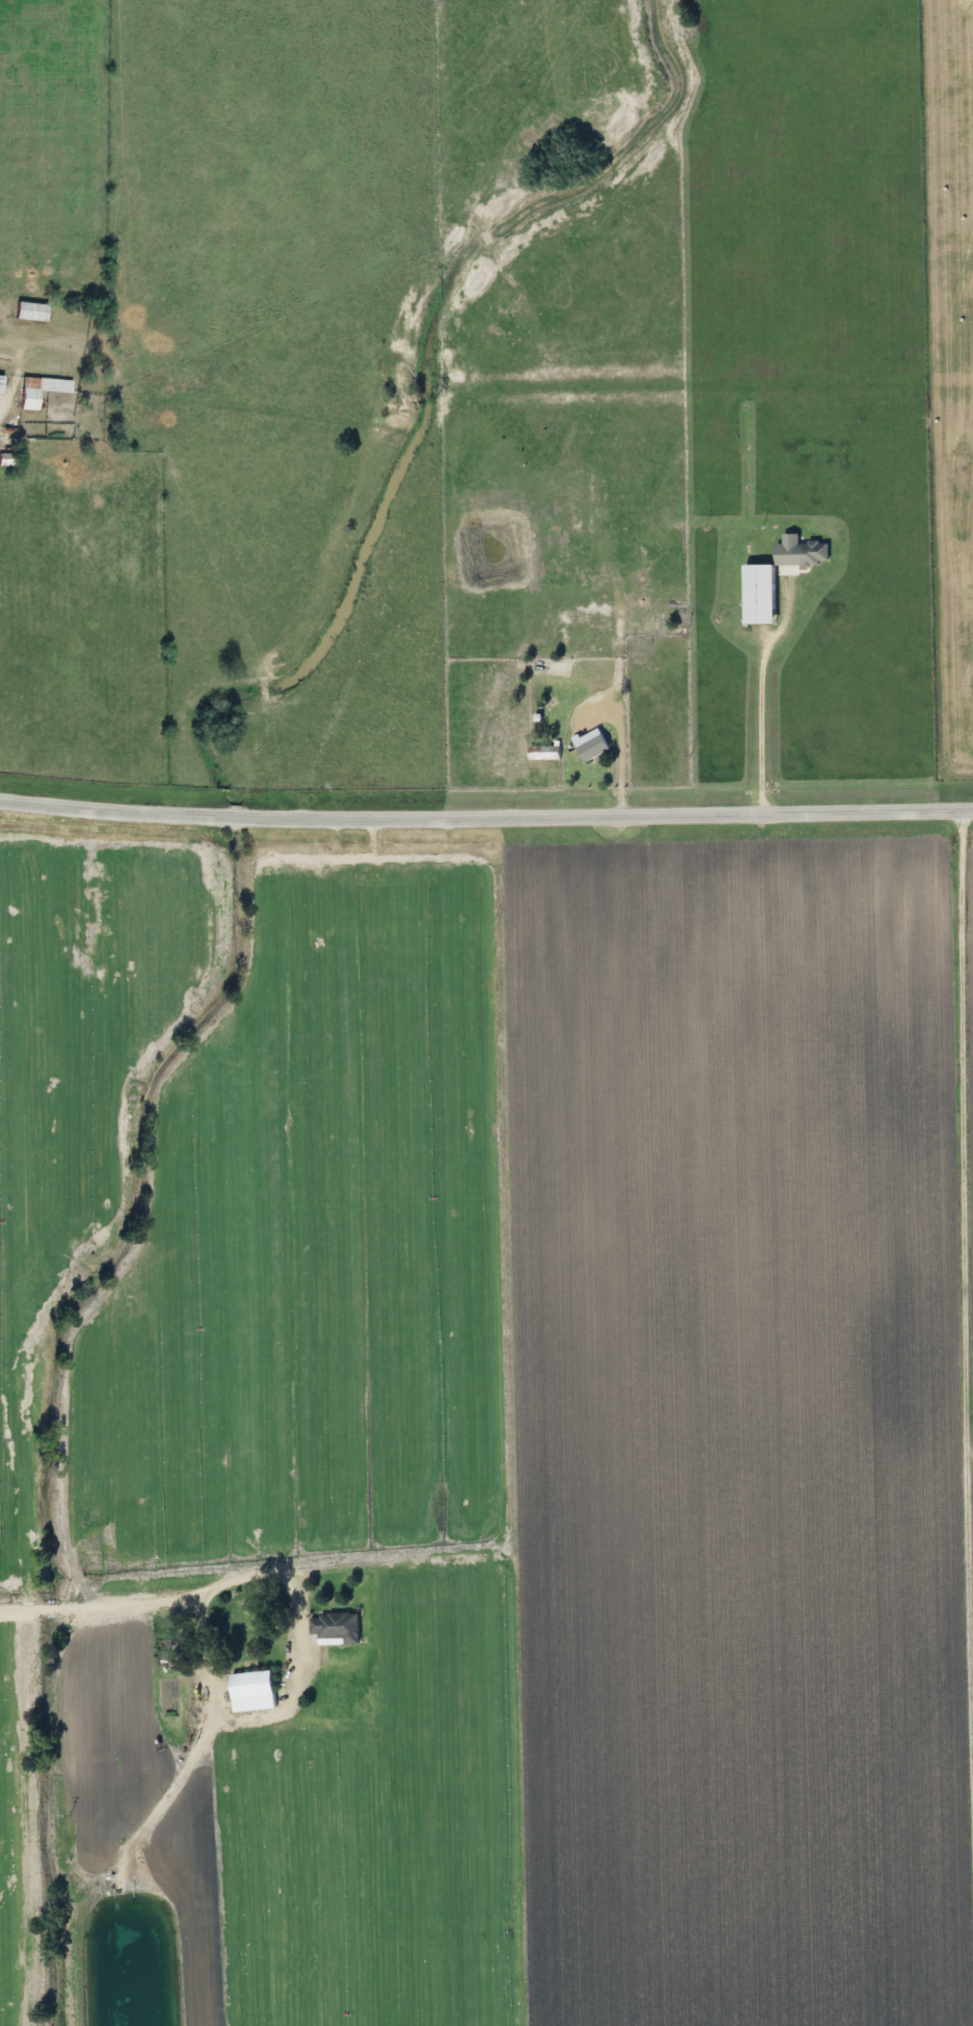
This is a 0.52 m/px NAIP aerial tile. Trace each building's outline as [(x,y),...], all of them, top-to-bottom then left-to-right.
[(38,320),(38,303),(7,303),(7,320),(38,320)] [(64,379),(13,375),(10,408),(29,410),(30,390),(63,393),(64,379)] [(0,452),(0,466),(8,466),(8,452),(0,452)] [(822,560),(822,542),(790,543),(791,565),(813,565),(813,560),(822,560)] [(737,564),(737,624),(767,624),(767,564),(737,564)] [(567,739),(577,762),(605,750),(594,726),(567,739)] [(523,760),(556,760),(556,745),(523,745),(523,760)] [(303,1614),(303,1635),(313,1635),(313,1639),(337,1639),(337,1645),(353,1645),(353,1614),(303,1614)] [(222,1674),(226,1713),(270,1709),(267,1671),(222,1674)]
